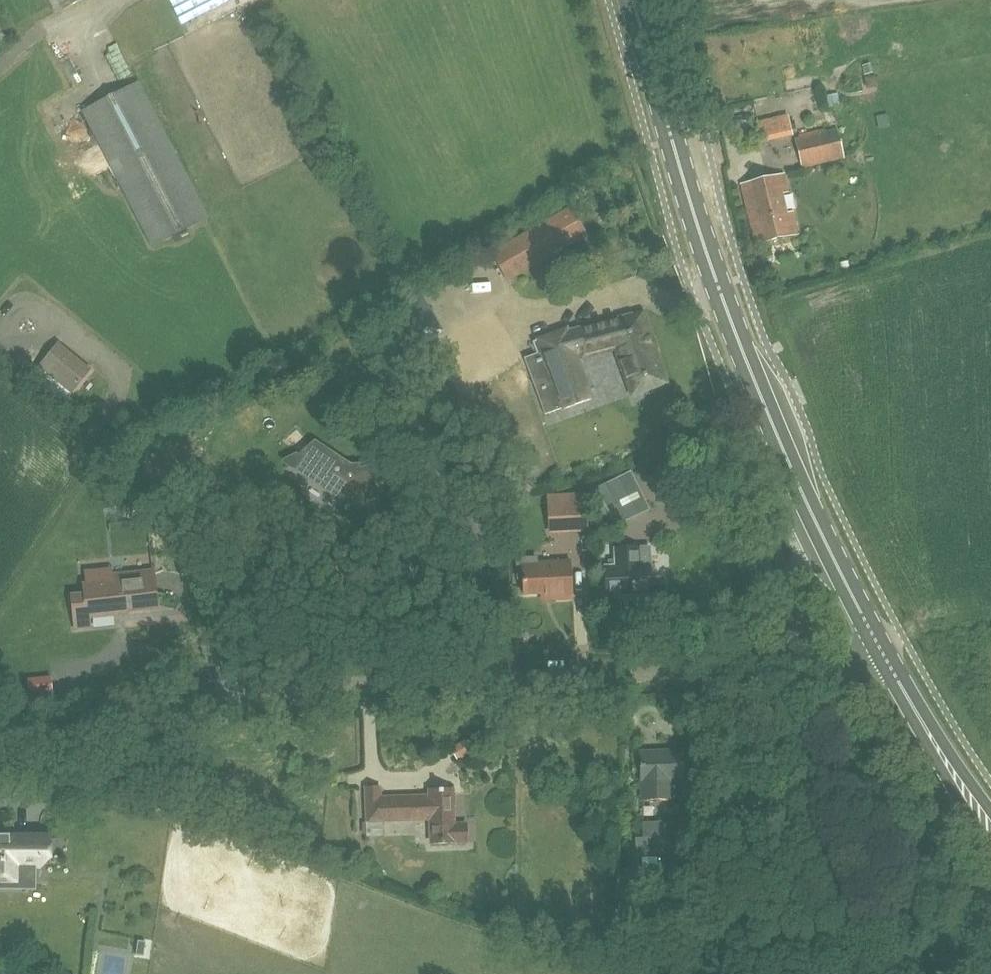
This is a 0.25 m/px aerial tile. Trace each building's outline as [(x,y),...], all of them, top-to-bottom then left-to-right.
[(58,12),(81,0),(51,0),(58,12)] [(183,24),(228,0),(170,0),(183,24)] [(153,247),(206,219),(210,217),(139,81),(83,110),(153,247)] [(759,123),(762,138),(791,131),(788,116),(759,123)] [(838,127),(796,139),(803,169),(845,159),(838,127)] [(784,175),(742,185),(756,243),(798,233),(793,211),(783,213),(779,195),(788,192),(784,175)] [(508,282),(588,235),(572,209),(519,238),(492,254),(508,282)] [(418,345),(444,330),(422,294),(396,309),(418,345)] [(613,341),(633,392),(667,379),(646,314),(624,326),(621,323),(583,329),(588,348),(613,341)] [(588,348),(582,330),(567,333),(565,329),(533,341),(537,353),(525,358),(546,414),(592,398),(574,352),(588,348)] [(59,346),(39,372),(73,401),(92,372),(59,346)] [(306,476),(339,498),(341,506),(381,498),(386,528),(384,528),(384,529),(411,524),(400,466),(381,470),(380,467),(375,468),(361,471),(360,465),(358,466),(357,466),(355,466),(354,465),(353,465),(351,464),(351,463),(350,464),(317,443),(318,442),(317,441),(300,454),(311,469),(306,476)] [(630,470),(586,491),(592,503),(603,498),(617,527),(650,510),(630,470)] [(588,531),(586,494),(548,497),(550,531),(588,531)] [(639,548),(615,549),(615,559),(609,559),(609,565),(606,565),(607,592),(629,591),(629,594),(665,592),(664,576),(651,577),(651,563),(639,564),(639,548)] [(523,579),(524,594),(552,592),(552,599),(572,597),(570,559),(539,561),(539,557),(518,558),(519,579),(523,579)] [(117,610),(157,606),(154,572),(112,576),(112,569),(95,571),(97,584),(85,585),(86,595),(73,596),(76,626),(90,625),(89,616),(117,613),(117,610)] [(459,761),(472,752),(465,740),(451,749),(459,761)] [(642,779),(643,797),(671,796),(671,778),(684,778),(683,749),(641,750),(642,779)] [(432,818),(432,843),(468,842),(468,824),(454,824),(453,789),(431,789),(431,796),(382,798),(382,787),(366,787),(367,820),(432,818)] [(635,836),(636,856),(671,854),(670,838),(672,838),(672,820),(643,821),(643,836),(635,836)] [(39,839),(20,838),(0,838),(0,872),(2,872),(2,882),(19,883),(19,870),(39,870),(39,839)]
